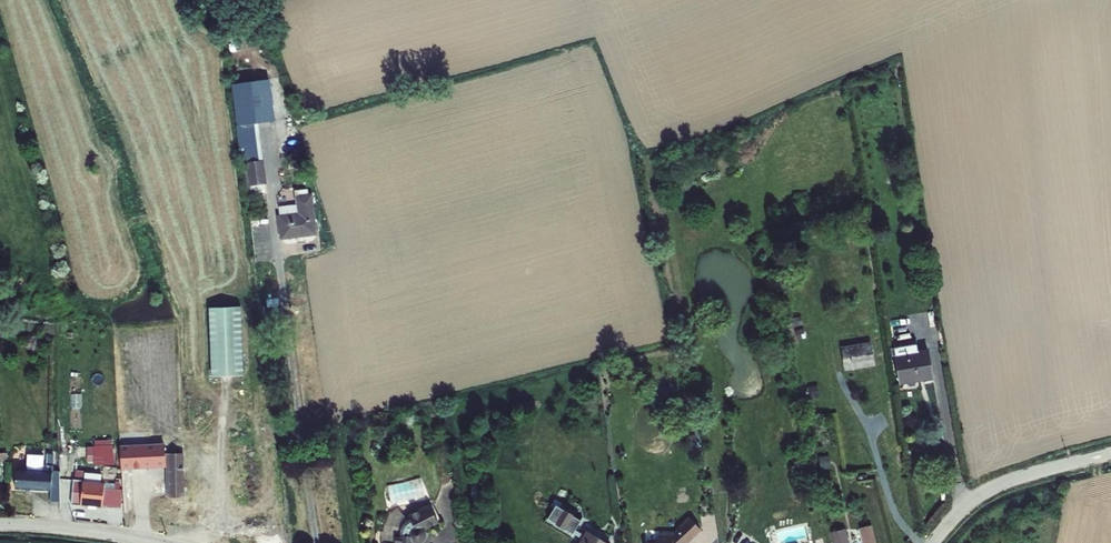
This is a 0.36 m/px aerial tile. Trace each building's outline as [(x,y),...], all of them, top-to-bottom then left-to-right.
[(253,193),(270,191),(259,121),(288,116),(282,74),(232,81),(248,186),(252,185),(253,193)] [(282,237),(318,233),(313,194),(296,196),(296,202),(278,204),(282,237)] [(214,374),(245,372),(241,303),(210,305),(214,374)] [(845,369),(874,364),(870,343),(841,349),(845,369)] [(893,353),(898,384),(933,377),(927,347),(893,353)] [(132,466),(164,464),(165,497),(185,496),(183,443),(121,446),(122,490),(124,510),(134,510),(132,466)] [(97,463),(113,462),(112,445),(96,445),(97,463)] [(48,498),(60,498),(60,469),(55,469),(56,452),(46,451),(45,468),(18,467),(18,486),(49,487),(48,498)] [(43,466),(44,454),(28,452),(27,465),(43,466)] [(829,455),(818,456),(819,469),(830,469),(829,455)] [(74,502),(121,505),(122,490),(105,489),(106,480),(83,478),(83,481),(75,481),(74,502)] [(422,480),(387,483),(389,500),(424,497),(422,480)] [(417,540),(424,540),(428,534),(426,528),(424,524),(437,517),(430,502),(409,513),(411,518),(408,519),(405,524),(405,534),(396,534),(396,540),(383,540),(383,542),(417,542),(417,540)] [(587,528),(584,533),(576,528),(581,519),(557,504),(549,518),(581,538),(577,542),(612,542),(587,528)] [(702,530),(690,517),(669,534),(660,534),(659,542),(645,542),(687,542),(702,530)] [(873,524),(860,528),(864,542),(877,542),(873,524)] [(844,529),(832,532),(834,542),(847,542),(844,529)]
